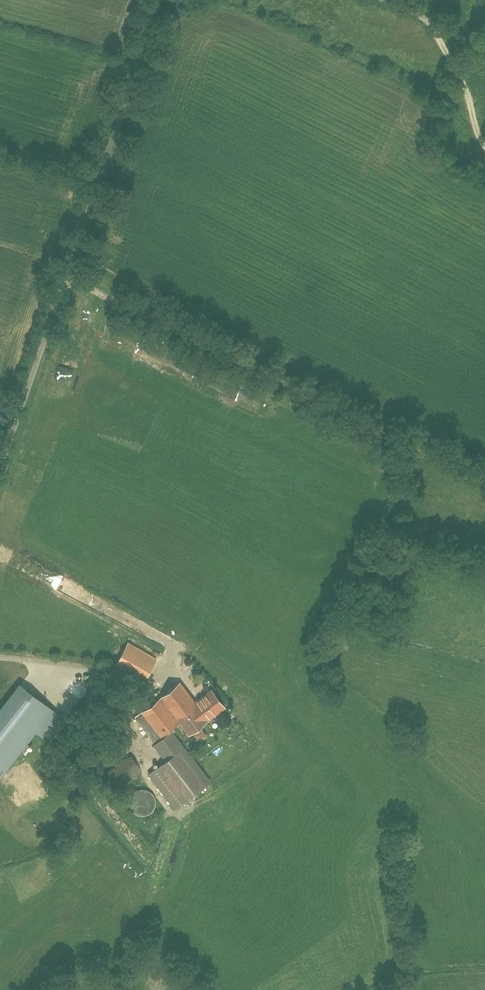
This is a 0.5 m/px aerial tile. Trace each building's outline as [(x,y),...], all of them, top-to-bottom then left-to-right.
[(76,600),(82,589),(71,583),(66,594),(76,600)] [(155,655),(127,641),(116,664),(144,678),(155,655)] [(175,662),(180,672),(189,667),(184,658),(175,662)] [(185,797),(208,780),(170,730),(184,720),(191,729),(224,704),(216,694),(200,706),(181,679),(133,715),(164,757),(158,762),(185,797)] [(129,757),(108,773),(115,782),(136,767),(129,757)] [(156,804),(157,802),(156,799),(156,796),(154,793),(152,791),(150,790),(147,788),(145,788),(142,788),(140,788),(137,789),(134,790),(132,792),(131,794),(130,796),(129,799),(129,802),(129,805),(130,808),(132,810),(133,812),(137,814),(139,815),(141,815),(144,815),(147,815),(149,814),(151,813),(153,811),(155,808),(156,806),(156,804)] [(145,880),(153,880),(154,868),(146,868),(145,880)]
